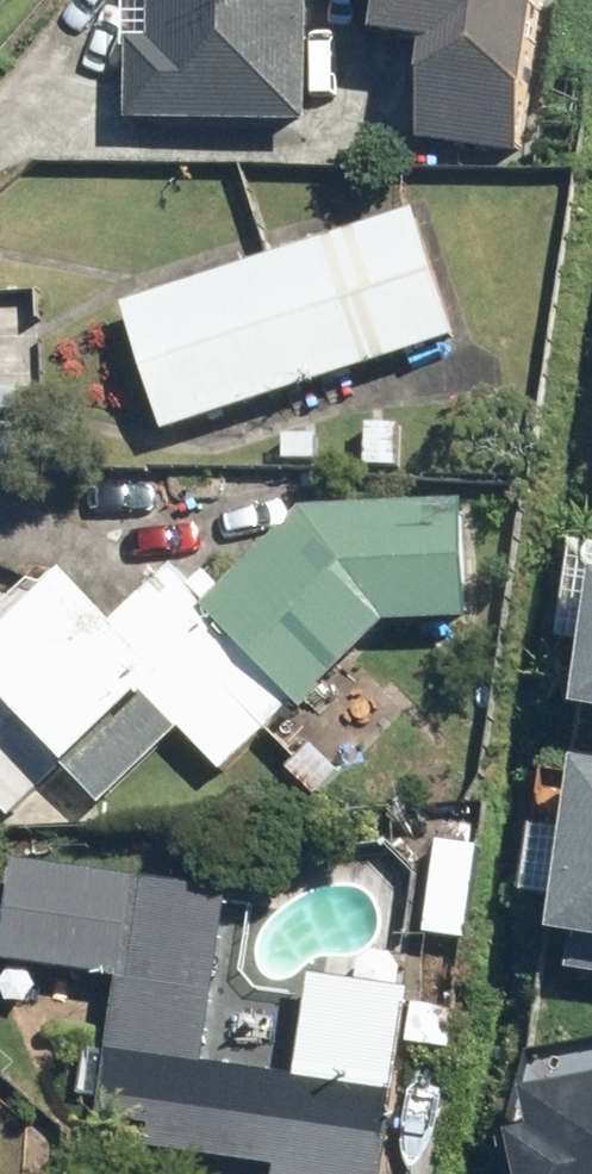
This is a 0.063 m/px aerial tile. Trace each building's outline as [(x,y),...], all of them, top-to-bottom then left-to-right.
[(315,0),(155,0),(154,47),(133,47),(132,129),(312,132),(315,0)] [(513,142),(516,91),(529,0),(378,0),(375,38),(419,41),(413,135),(513,142)] [(128,315),(169,442),(463,347),(421,220),(128,315)] [(301,719),(383,637),(480,633),(475,511),(315,517),(217,616),(207,626),(301,719)] [(590,566),(570,694),(591,698),(591,566),(590,566)] [(0,650),(0,812),(15,826),(65,775),(104,815),(187,735),(237,784),(301,719),(207,626),(217,616),(172,571),(121,622),(76,576),(0,650)] [(568,756),(541,923),(574,928),(568,960),(591,964),(591,760),(568,756)] [(146,1159),(161,1161),(260,1173),(386,1173),(409,998),(312,986),(300,1081),(200,1068),(223,891),(13,863),(0,966),(0,977),(120,993),(102,1130),(149,1136),(146,1159)] [(503,1160),(506,1173),(591,1173),(591,1094),(536,1105),(545,1152),(503,1160)]
